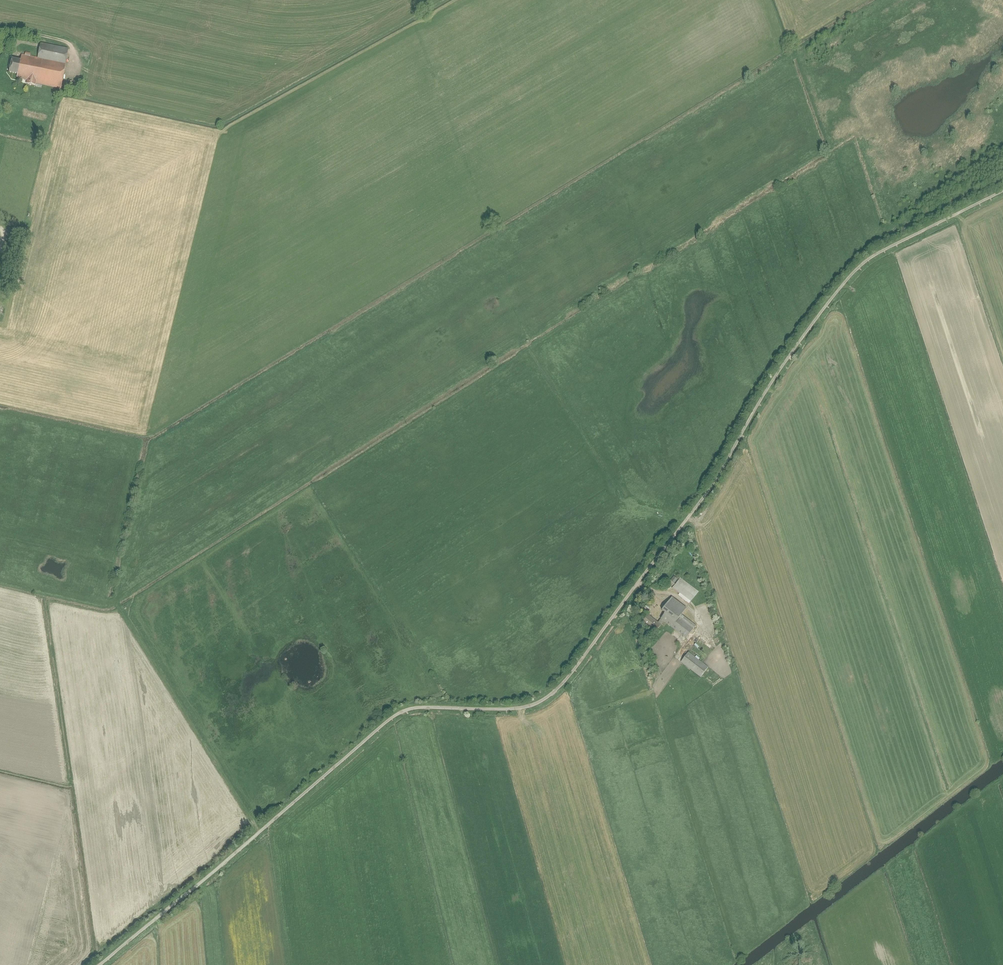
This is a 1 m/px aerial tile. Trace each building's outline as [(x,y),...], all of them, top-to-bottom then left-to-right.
[(58,91),(67,50),(37,44),(34,58),(22,55),(21,61),(17,60),(9,59),(6,74),(15,76),(15,78),(27,81),(26,84),(58,91)] [(681,579),(673,590),(692,603),(699,592),(681,579)] [(655,632),(664,620),(685,637),(693,626),(678,614),(683,607),(672,598),(661,611),(664,614),(657,623),(647,615),(642,621),(655,632)] [(689,653),(681,664),(702,679),(710,668),(689,653)]
